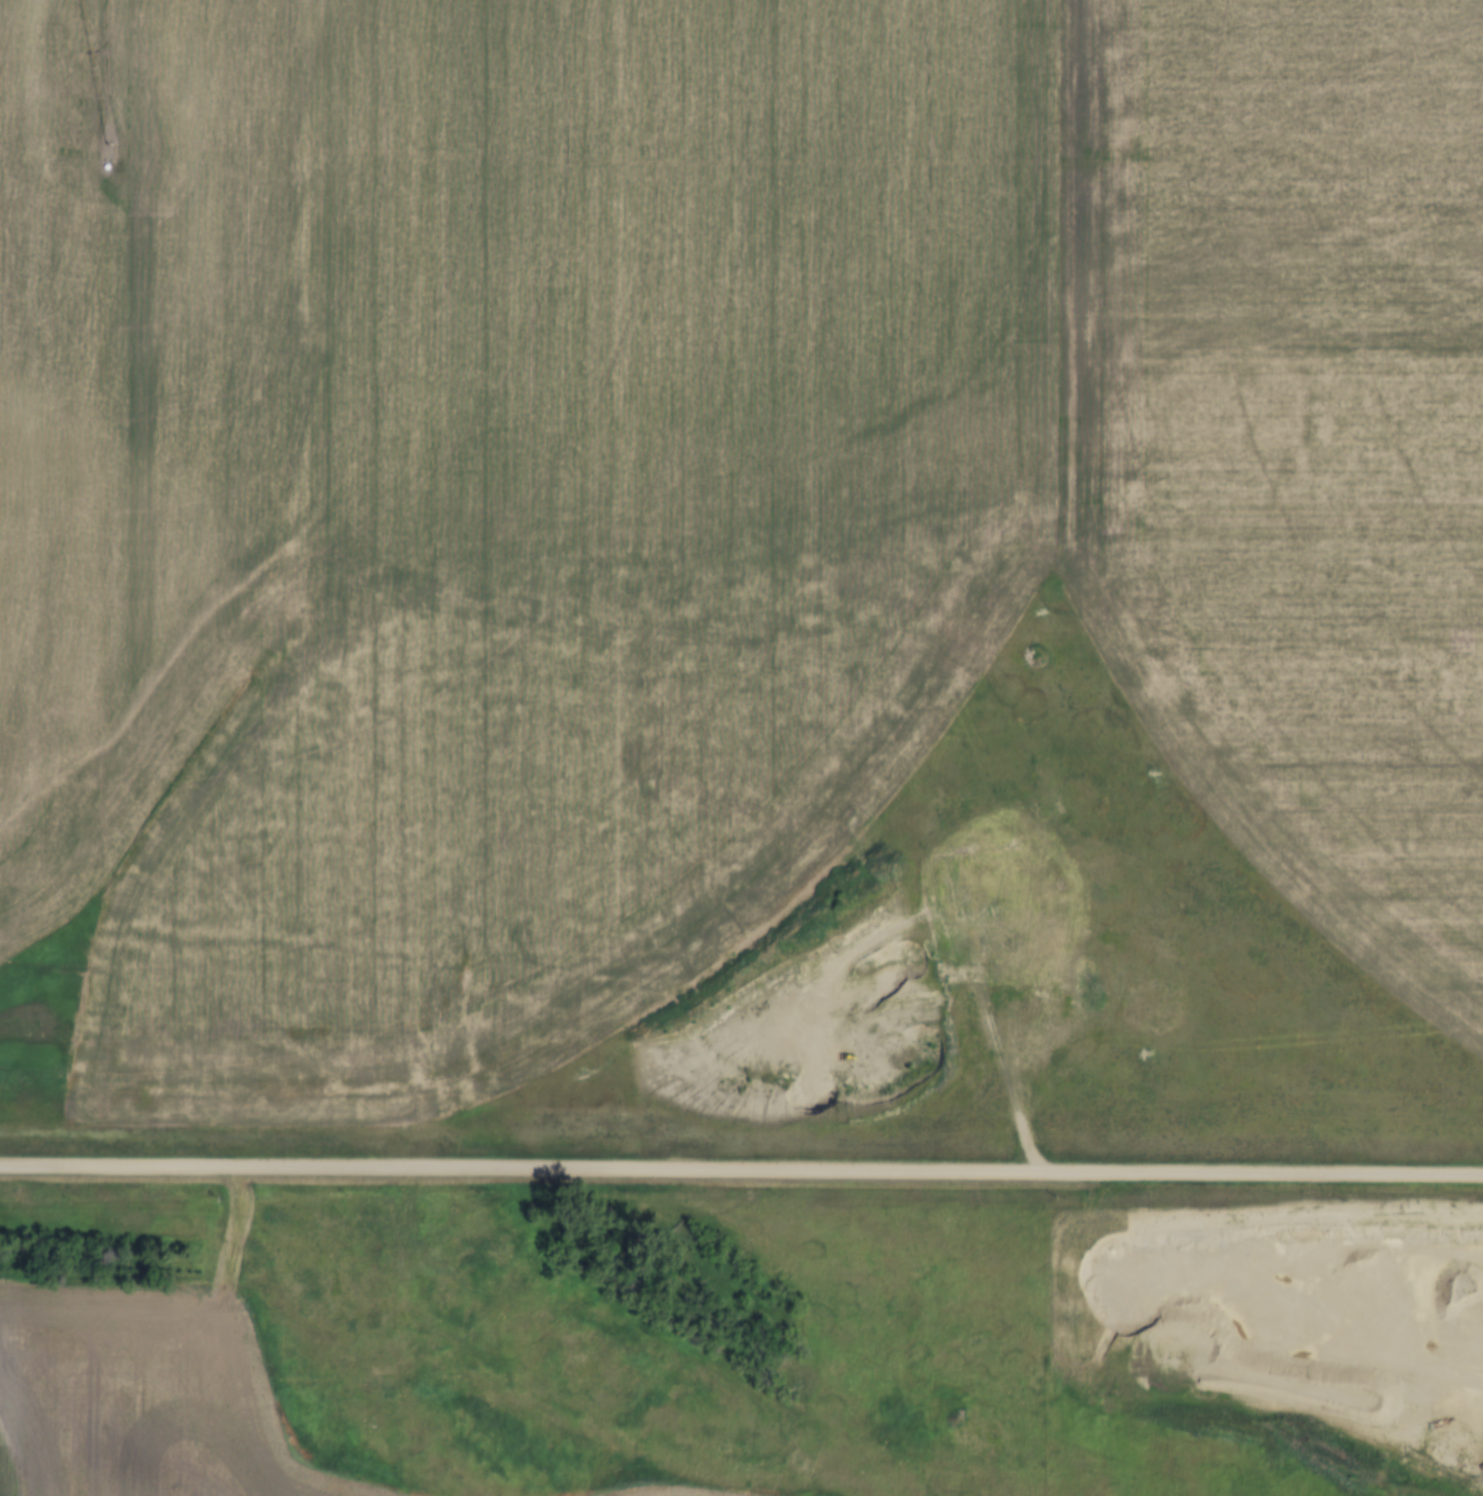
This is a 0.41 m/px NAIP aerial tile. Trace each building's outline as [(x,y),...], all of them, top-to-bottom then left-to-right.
[(298,1314),(312,1317),(314,1306),(300,1303),(298,1314)]
